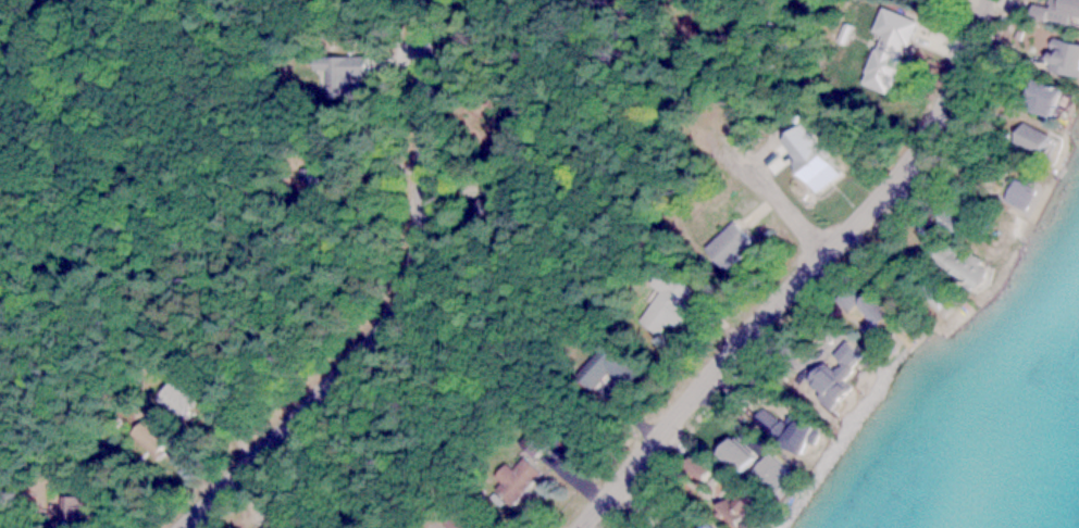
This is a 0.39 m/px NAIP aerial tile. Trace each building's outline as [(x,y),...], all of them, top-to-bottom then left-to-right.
[(1045,19),(1065,25),(1067,20),(1078,23),(1078,0),(1051,0),(1045,19)] [(915,21),(880,8),(871,33),(878,36),(860,84),(888,94),(915,21)] [(1073,77),(1078,58),(1078,46),(1052,37),(1042,68),(1073,77)] [(362,74),(361,56),(310,57),(310,70),(323,70),(323,96),(346,96),(346,75),(362,74)] [(1044,117),(1055,90),(1030,79),(1019,106),(1044,117)] [(1046,137),(1022,122),(1011,141),(1036,155),(1046,137)] [(1031,191),(1015,181),(1004,198),(1020,208),(1031,191)] [(499,218),(504,203),(481,195),(475,210),(499,218)] [(723,270),(752,241),(731,221),(703,249),(723,270)] [(962,260),(935,239),(923,255),(968,289),(985,267),(967,253),(962,260)] [(659,290),(638,321),(658,334),(667,321),(672,324),(695,291),(659,267),(649,283),(659,290)] [(919,289),(933,307),(946,296),(932,278),(919,289)] [(845,312),(855,305),(866,320),(858,326),(864,333),(891,313),(872,288),(860,297),(850,284),(834,297),(845,312)] [(605,342),(575,374),(590,388),(607,370),(624,387),(638,373),(605,342)] [(861,355),(841,342),(830,357),(837,362),(832,368),(820,360),(804,385),(818,394),(814,400),(826,407),(861,355)] [(179,416),(194,401),(170,378),(155,394),(179,416)] [(130,430),(154,456),(169,441),(145,415),(130,430)] [(545,435),(530,426),(518,444),(534,453),(545,435)] [(738,474),(754,456),(728,433),(713,451),(738,474)] [(792,476),(767,451),(748,471),(774,495),(792,476)] [(511,468),(503,461),(492,474),(501,481),(496,486),(512,501),(539,471),(522,456),(511,468)] [(463,511),(458,516),(451,509),(440,522),(447,527),(482,527),(463,511)]
